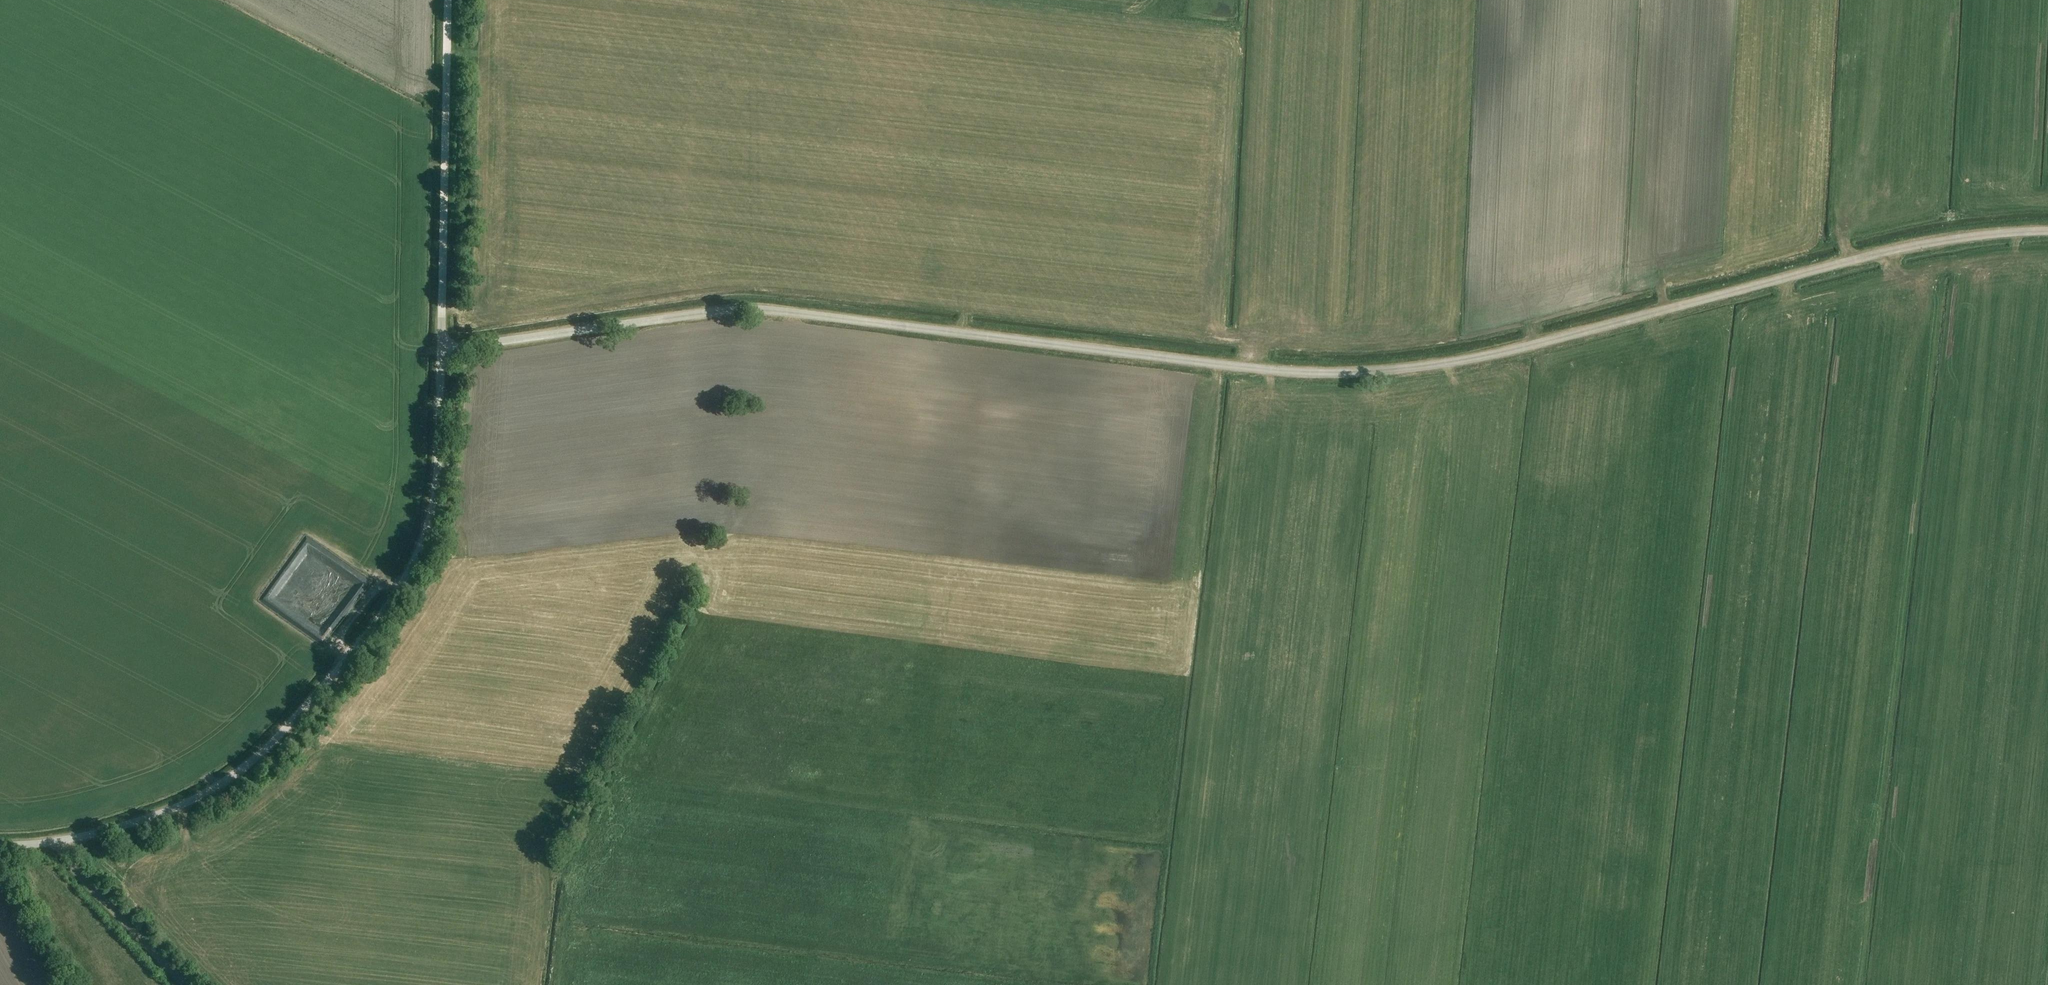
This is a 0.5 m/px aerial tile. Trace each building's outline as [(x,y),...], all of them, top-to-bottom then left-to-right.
[(311,617),(334,592),(325,584),(315,586),(310,592),(310,590),(312,587),(305,581),(293,583),(295,595),(301,594),(303,601),(295,602),(311,617)] [(165,800),(167,809),(175,807),(173,798),(165,800)]
